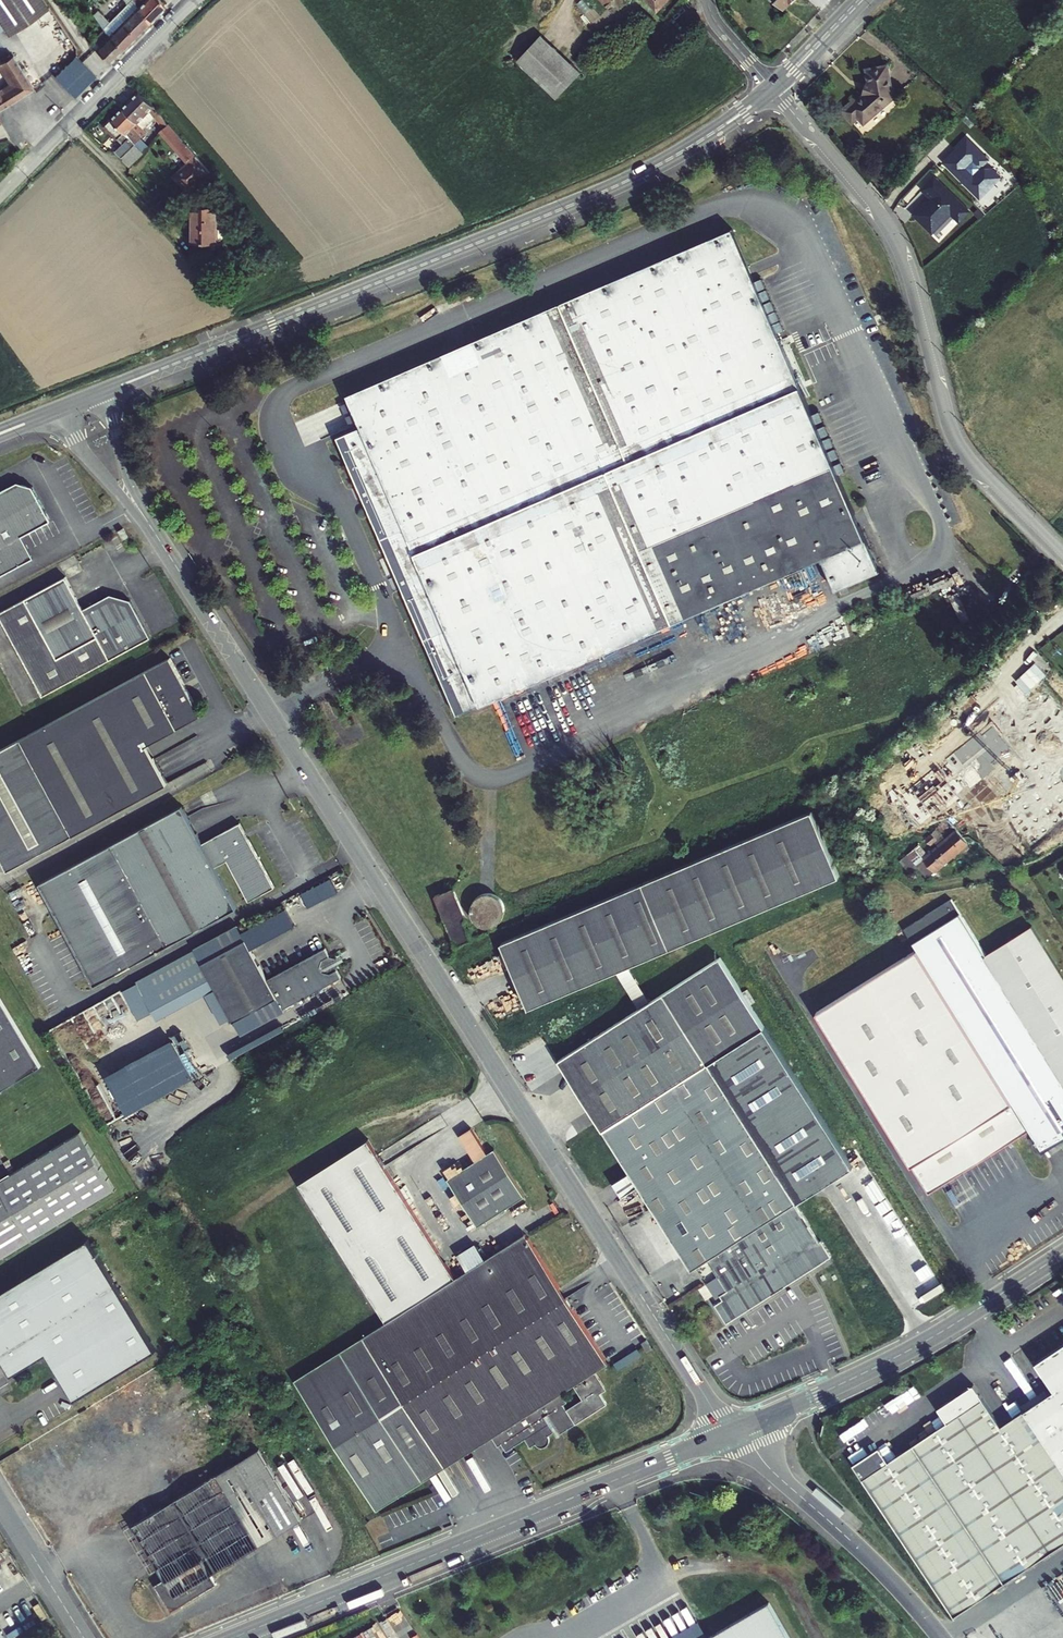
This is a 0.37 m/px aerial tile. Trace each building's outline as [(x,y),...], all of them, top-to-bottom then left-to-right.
[(5,28),(9,35),(13,32),(50,7),(45,0),(0,0),(0,21),(5,28)] [(115,0),(114,0),(109,3),(116,14),(121,10),(115,0)] [(136,37),(150,23),(133,0),(125,0),(126,2),(129,0),(133,6),(132,7),(135,10),(122,23),(136,37)] [(157,16),(149,6),(152,3),(148,0),(145,0),(143,2),(142,0),(133,0),(150,23),(157,16)] [(157,16),(166,7),(161,0),(148,0),(152,3),(149,6),(157,16)] [(627,3),(625,0),(600,0),(613,15),(627,3)] [(656,12),(667,0),(646,0),(656,12)] [(109,36),(123,50),(136,37),(122,23),(116,14),(109,3),(95,15),(100,22),(101,25),(100,27),(106,33),(109,36)] [(103,36),(106,33),(100,27),(97,30),(103,36)] [(103,36),(97,30),(87,39),(89,42),(92,45),(96,50),(109,36),(106,33),(103,36)] [(579,70),(539,34),(516,59),(555,95),(579,70)] [(115,59),(123,50),(109,36),(96,50),(110,64),(115,59)] [(97,76),(110,64),(96,50),(83,63),(97,76)] [(34,89),(13,55),(1,63),(12,82),(0,89),(0,110),(34,89)] [(83,63),(77,57),(65,69),(85,88),(97,76),(83,63)] [(859,98),(857,96),(844,108),(855,121),(860,116),(866,122),(894,96),(887,62),(866,67),(868,78),(866,77),(862,92),(864,92),(859,98)] [(140,90),(123,106),(138,121),(144,128),(156,117),(165,127),(167,126),(170,124),(157,108),(140,90)] [(115,149),(121,156),(133,145),(147,132),(144,128),(138,121),(123,106),(105,124),(117,138),(122,143),(115,149)] [(165,127),(162,130),(189,162),(174,175),(181,170),(182,169),(198,156),(170,124),(167,126),(165,127)] [(950,151),(944,159),(980,195),(1000,173),(991,164),(982,165),(981,162),(988,157),(967,136),(955,147),(956,152),(954,154),(950,151)] [(140,154),(133,145),(121,156),(128,165),(140,154)] [(211,172),(198,156),(182,169),(181,170),(174,175),(188,191),(211,172)] [(930,195),(915,212),(933,230),(952,211),(959,219),(970,209),(934,174),(923,187),(930,195)] [(168,197),(156,208),(162,215),(170,207),(174,204),(168,197)] [(216,203),(191,205),(195,240),(219,238),(216,203)] [(478,707),(472,709),(476,719),(494,711),(490,702),(820,561),(834,594),(879,574),(732,231),(348,401),(362,433),(338,444),(453,716),(477,706),(478,707)] [(28,550),(22,540),(51,524),(32,489),(18,486),(0,496),(0,580),(34,562),(28,550)] [(128,538),(124,530),(119,533),(123,541),(128,538)] [(1032,580),(1028,576),(1021,581),(1025,586),(1032,580)] [(151,641),(130,603),(111,597),(84,612),(68,582),(67,580),(0,616),(0,619),(43,700),(151,641)] [(200,717),(169,660),(20,740),(72,836),(167,785),(146,747),(200,717)] [(24,701),(35,696),(30,685),(19,689),(24,701)] [(353,704),(345,708),(349,718),(357,714),(353,704)] [(191,725),(156,742),(160,749),(195,732),(191,725)] [(20,740),(0,752),(0,859),(7,872),(72,836),(20,740)] [(181,808),(111,845),(165,947),(236,909),(214,869),(226,863),(248,903),(274,889),(240,825),(201,846),(181,808)] [(501,946),(528,1012),(837,880),(810,814),(501,946)] [(938,846),(950,859),(969,843),(957,830),(938,846)] [(165,947),(111,845),(40,884),(93,985),(165,947)] [(909,854),(920,866),(929,877),(950,859),(938,846),(925,857),(916,847),(909,854)] [(903,859),(913,872),(920,866),(909,854),(903,859)] [(311,906),(342,891),(334,876),(304,891),(311,906)] [(434,894),(455,944),(471,937),(464,919),(466,918),(453,887),(434,894)] [(505,912),(505,908),(504,904),(502,900),(499,898),(496,895),(492,894),(488,893),(484,894),(480,895),(477,897),(474,900),(472,903),(470,907),(470,910),(470,914),(471,918),(473,922),(476,924),(479,927),(483,928),(487,929),(491,928),(495,927),(498,925),(501,923),(503,919),(505,916),(505,912)] [(987,958),(952,902),(910,929),(919,942),(914,945),(918,952),(818,1015),(931,1195),(1031,1132),(1045,1153),(1062,1142),(1062,975),(1034,928),(987,958)] [(905,931),(914,945),(919,942),(910,929),(905,931)] [(219,996),(263,972),(247,941),(203,965),(219,996)] [(263,972),(219,996),(234,1024),(278,1001),(285,1012),(343,981),(339,973),(341,965),(338,960),(331,958),(326,949),(268,980),(263,972)] [(675,988),(809,1197),(854,1168),(720,959),(675,988)] [(796,1205),(809,1197),(675,988),(558,1063),(630,1176),(613,1187),(622,1200),(639,1189),(648,1204),(638,1210),(674,1266),(684,1260),(693,1273),(697,1271),(706,1285),(718,1277),(729,1293),(721,1298),(724,1302),(716,1308),(728,1327),(832,1258),(822,1242),(820,1244),(796,1205)] [(38,1069),(0,1004),(0,1092),(38,1069)] [(166,1044),(175,1063),(185,1058),(193,1074),(203,1069),(196,1056),(197,1055),(187,1034),(166,1044)] [(0,1181),(0,1261),(119,1189),(84,1130),(0,1181)] [(477,1265),(398,1142),(329,1186),(417,1324),(325,1383),(407,1513),(475,1468),(505,1449),(511,1459),(514,1457),(519,1464),(538,1452),(542,1459),(548,1456),(550,1458),(553,1459),(556,1459),(557,1459),(560,1457),(562,1455),(562,1453),(562,1450),(561,1447),(566,1444),(564,1440),(568,1437),(573,1446),(621,1416),(614,1405),(617,1403),(617,1399),(608,1385),(621,1376),(579,1310),(572,1315),(566,1305),(573,1301),(538,1247),(497,1273),(486,1280),(477,1265)] [(461,1190),(490,1237),(537,1208),(507,1161),(461,1190)] [(0,1293),(0,1349),(15,1373),(51,1351),(79,1398),(160,1349),(92,1237),(0,1293)] [(488,1258),(477,1265),(486,1280),(497,1273),(488,1258)] [(579,1310),(573,1301),(566,1305),(572,1315),(579,1310)] [(1013,1418),(1062,1493),(1062,1343),(1036,1362),(1055,1390),(1013,1418)] [(664,1360),(659,1352),(654,1355),(659,1363),(664,1360)] [(1021,1572),(1062,1545),(1062,1493),(1013,1418),(1001,1426),(974,1385),(938,1409),(948,1424),(937,1431),(888,1464),(879,1449),(852,1468),(882,1513),(955,1619),(1021,1572)] [(171,1615),(218,1587),(212,1576),(303,1521),(260,1450),(131,1527),(165,1582),(155,1588),(171,1615)] [(298,1478),(311,1492),(321,1482),(299,1458),(291,1465),(301,1475),(298,1478)] [(705,1637),(781,1637),(761,1605),(705,1637)] [(979,1630),(984,1637),(1009,1637),(1007,1635),(1020,1626),(1013,1616),(993,1630),(988,1624),(979,1630)] [(1062,1627),(1053,1637),(1062,1637),(1062,1627)]
